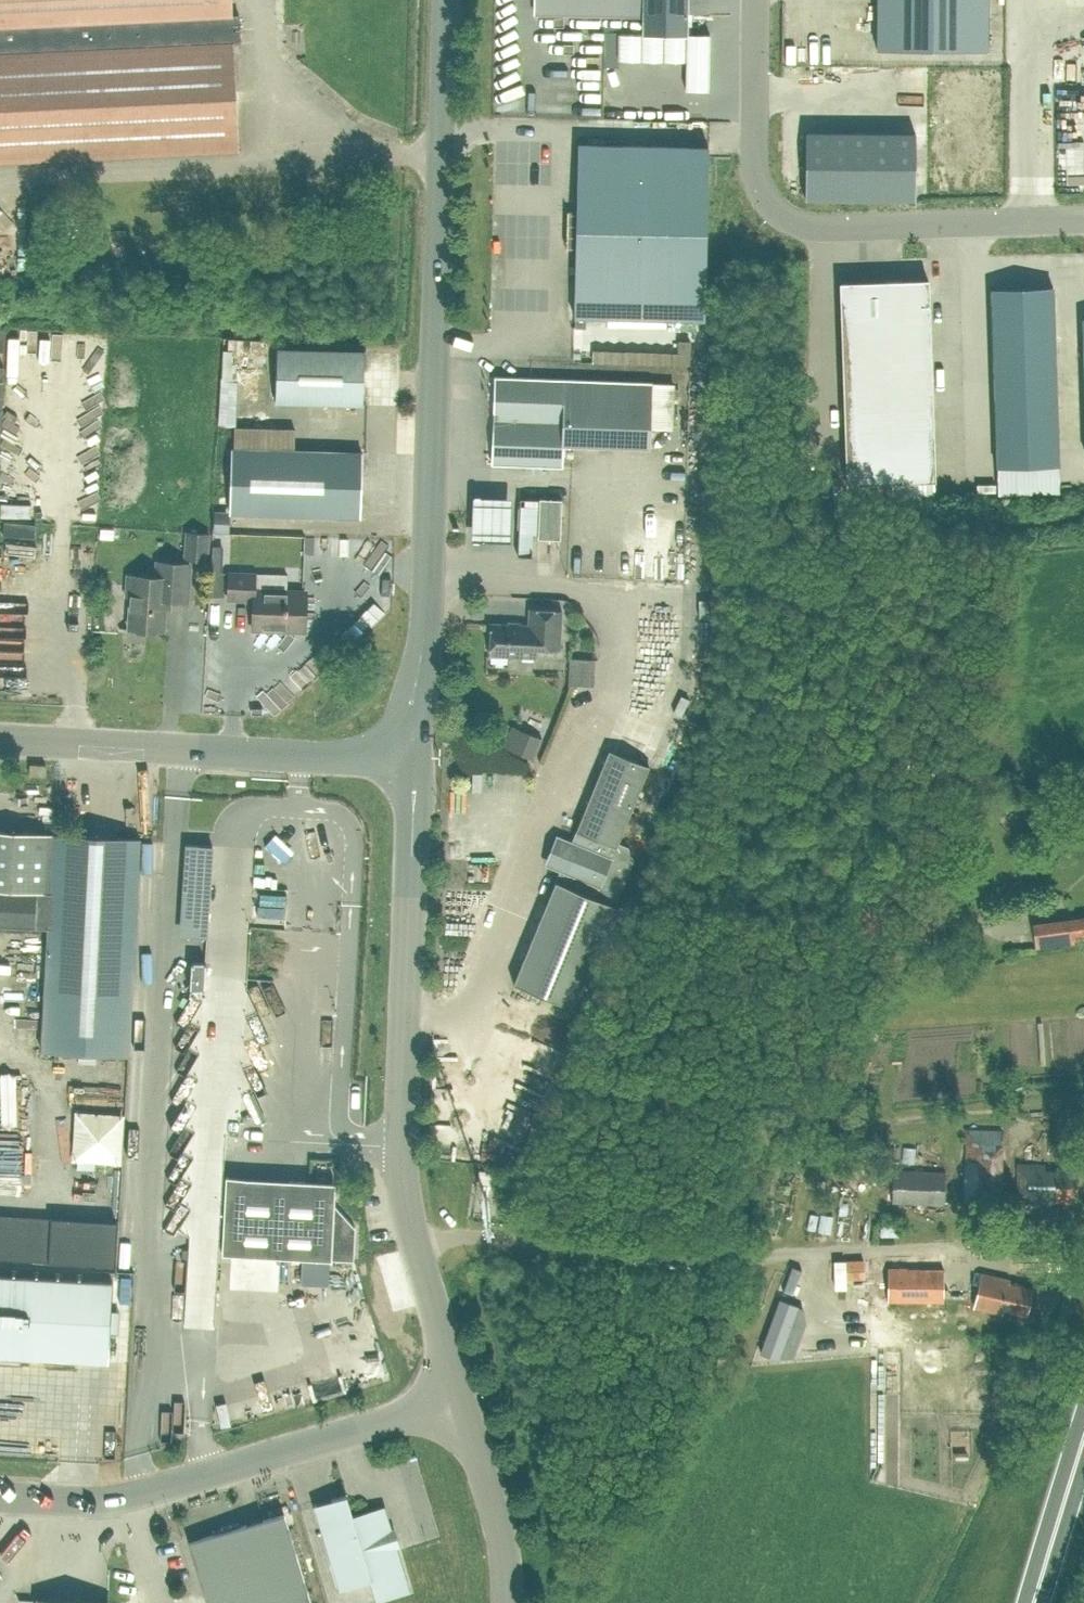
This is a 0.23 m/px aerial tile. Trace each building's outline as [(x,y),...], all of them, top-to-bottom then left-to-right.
[(240,41),(239,14),(232,15),(231,0),(0,0),(0,162),(238,150),(233,42),(240,41)] [(686,33),(687,0),(535,0),(535,14),(643,15),(643,33),(686,33)] [(877,49),(987,50),(987,0),(877,0),(877,49)] [(685,90),(708,91),(709,35),(686,34),(685,90)] [(519,81),(504,91),(517,111),(533,100),(519,81)] [(915,133),(805,132),(805,198),(915,199),(915,133)] [(708,146),(578,143),(574,317),(704,320),(708,146)] [(839,281),(846,483),(935,480),(928,278),(839,281)] [(1052,286),(990,288),(996,467),(997,467),(1058,465),(1052,286)] [(275,402),(363,404),(365,350),(277,348),(275,402)] [(271,366),(271,351),(249,350),(249,366),(271,366)] [(650,448),(650,428),(672,428),(674,383),(652,383),(652,382),(494,376),(491,464),(562,466),(563,445),(650,448)] [(235,421),(235,441),(296,442),(297,423),(235,421)] [(230,513),(360,517),(362,452),(232,448),(230,513)] [(520,498),(517,556),(531,556),(532,537),(560,538),(561,499),(539,498),(539,499),(520,498)] [(513,505),(473,504),(472,548),(512,549),(513,505)] [(229,511),(214,511),(214,532),(229,532),(229,511)] [(185,558),(207,559),(209,533),(187,532),(185,558)] [(165,599),(187,601),(189,564),(157,562),(156,578),(128,576),(126,595),(131,596),(129,628),(163,630),(165,599)] [(252,629),(302,631),(303,592),(286,592),(286,590),(254,588),(255,573),(229,572),(228,598),(253,599),(252,629)] [(559,650),(561,610),(529,608),(528,624),(490,623),(489,655),(536,657),(536,648),(559,650)] [(652,628),(657,650),(665,648),(671,674),(685,670),(674,623),(652,628)] [(568,684),(579,685),(580,659),(569,658),(568,684)] [(609,749),(571,841),(561,836),(549,865),(559,870),(513,982),(582,1010),(623,908),(615,904),(633,859),(628,846),(618,842),(649,765),(609,749)] [(29,775),(45,775),(45,764),(30,764),(29,775)] [(48,927),(41,1050),(128,1055),(139,841),(139,837),(0,830),(0,925),(48,927)] [(209,897),(212,845),(186,844),(183,896),(209,897)] [(1068,940),(1083,938),(1083,914),(1064,916),(1065,918),(1051,919),(1051,918),(1029,921),(1031,933),(1033,933),(1035,947),(1055,944),(1054,942),(1068,940)] [(184,942),(174,946),(180,964),(190,961),(184,942)] [(205,962),(191,962),(190,989),(204,990),(206,962),(205,962)] [(963,1204),(998,1205),(1001,1130),(966,1128),(963,1204)] [(1050,1201),(1075,1202),(1076,1167),(1044,1166),(1044,1164),(1017,1163),(1016,1201),(1050,1203),(1050,1201)] [(498,1185),(500,1172),(479,1169),(477,1182),(498,1185)] [(943,1203),(944,1170),(892,1169),(891,1202),(943,1203)] [(353,1260),(355,1227),(334,1204),(335,1182),(225,1176),(221,1253),(353,1260)] [(92,1228),(113,1227),(113,1207),(91,1207),(92,1228)] [(826,1217),(826,1234),(838,1234),(838,1217),(826,1217)] [(939,1307),(937,1255),(872,1257),(874,1309),(939,1307)] [(981,1273),(973,1306),(1001,1312),(1001,1309),(1025,1314),(1031,1287),(1007,1282),(1008,1279),(981,1273)] [(112,1281),(0,1275),(0,1355),(108,1361),(112,1281)] [(243,1290),(236,1300),(256,1313),(263,1303),(243,1290)] [(796,1302),(779,1296),(759,1350),(777,1357),(796,1302)] [(317,1304),(322,1326),(342,1321),(337,1299),(317,1304)] [(245,1363),(251,1354),(231,1339),(224,1349),(245,1363)] [(175,1426),(185,1425),(184,1403),(174,1404),(175,1426)] [(376,1601),(409,1591),(384,1505),(353,1515),(346,1494),(313,1504),(338,1589),(370,1580),(376,1601)] [(284,1512),(188,1541),(207,1602),(311,1602),(284,1512)]
